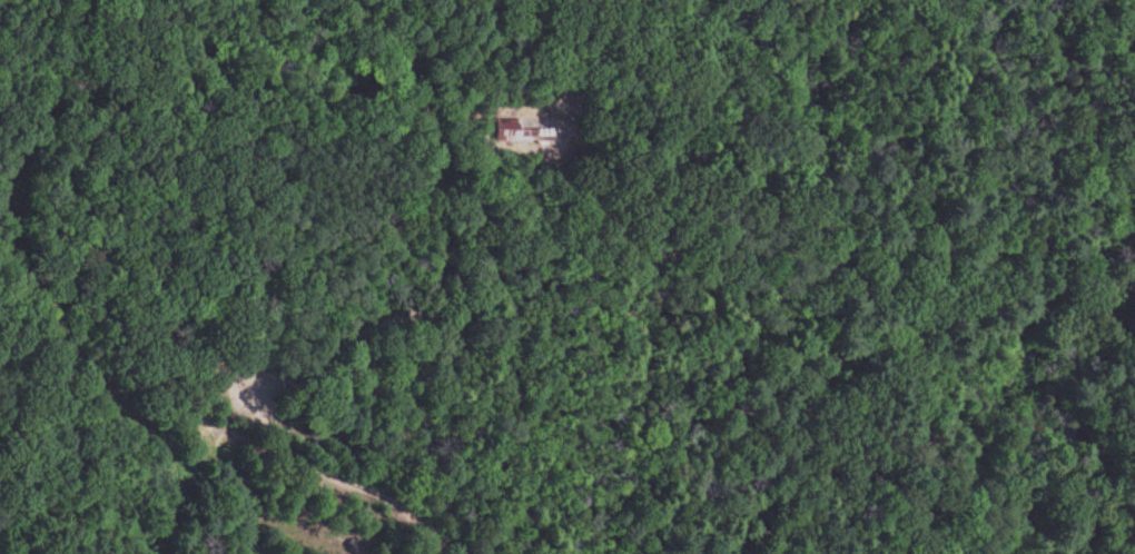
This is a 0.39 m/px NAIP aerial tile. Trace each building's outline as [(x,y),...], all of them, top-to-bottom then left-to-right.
[(544,140),(544,129),(523,129),(523,119),(498,119),(498,140),(544,140)]
